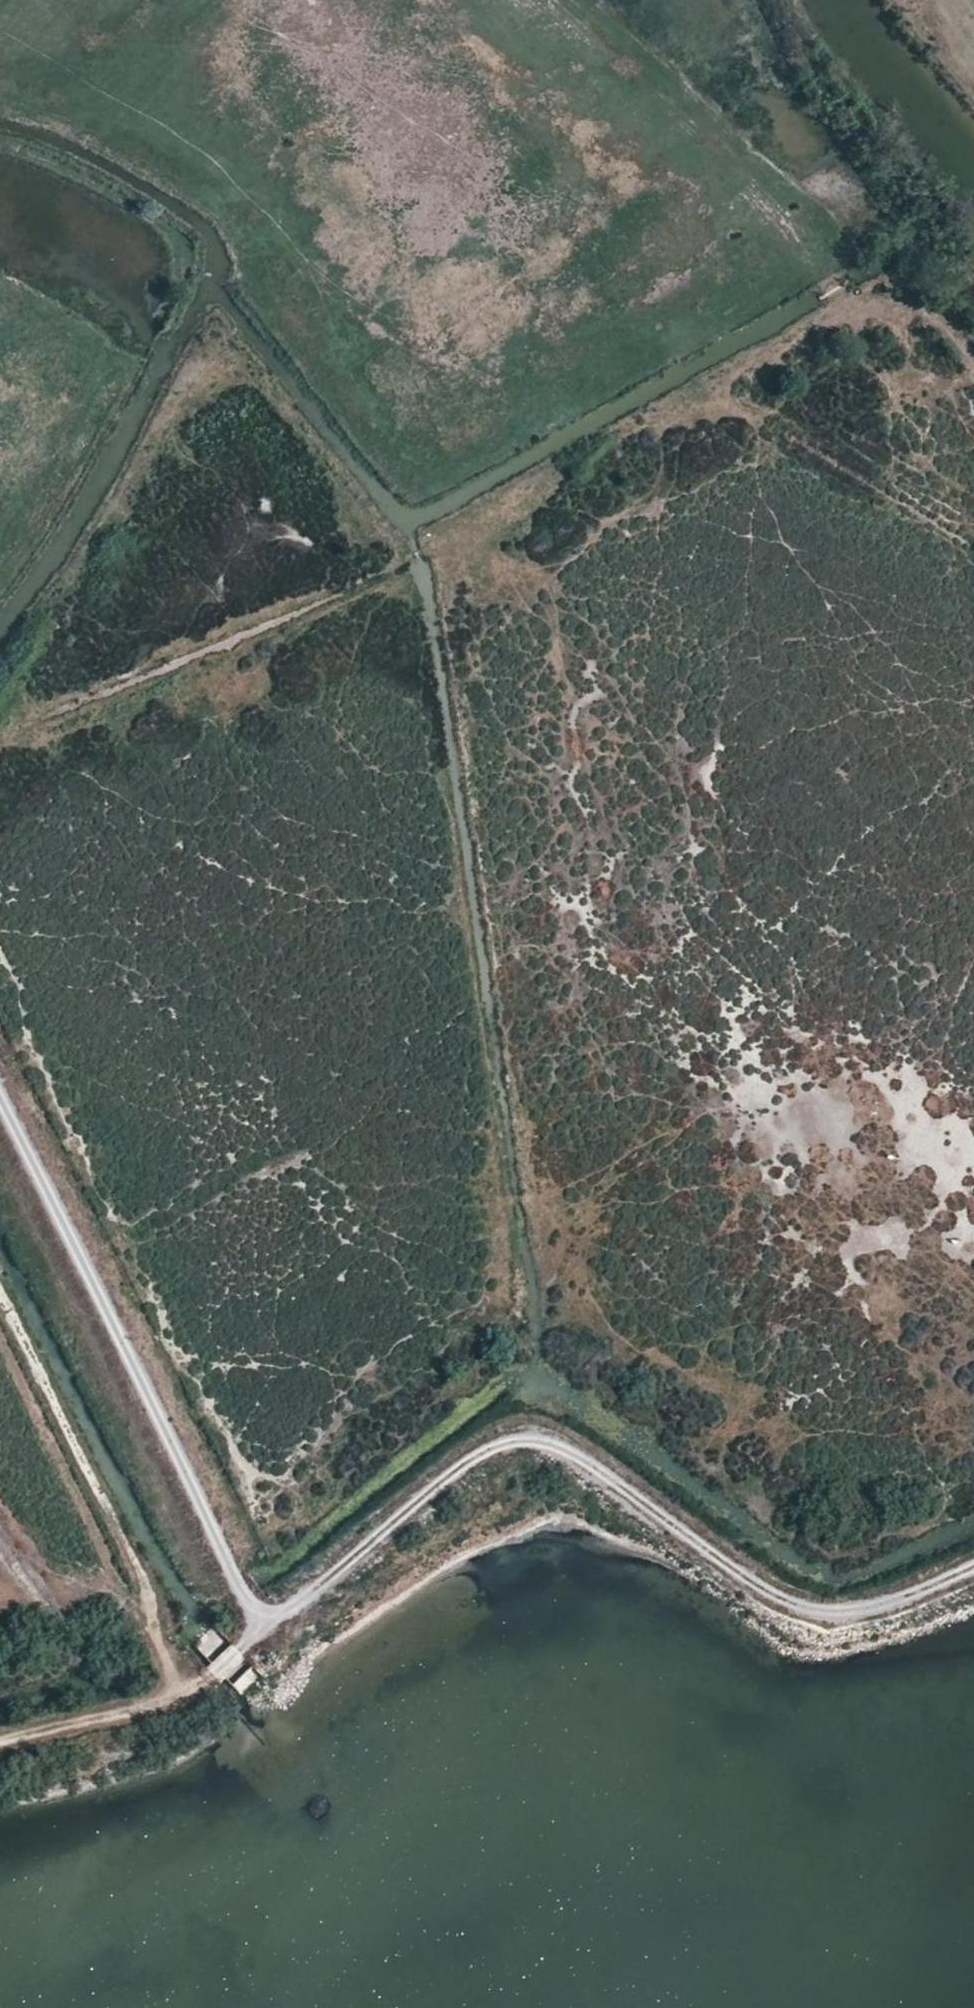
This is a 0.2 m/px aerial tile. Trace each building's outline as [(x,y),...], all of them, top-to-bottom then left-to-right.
[(194,1645),(207,1659),(227,1640),(214,1626),(194,1645)]
